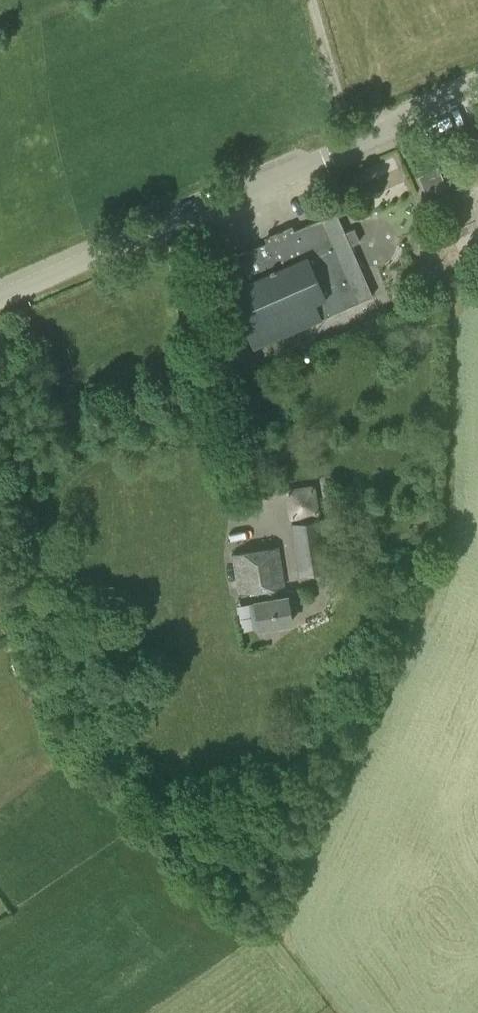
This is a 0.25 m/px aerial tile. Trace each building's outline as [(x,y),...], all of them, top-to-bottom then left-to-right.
[(424,190),(444,181),(437,167),(417,176),(424,190)] [(252,348),(373,295),(337,211),(293,230),(292,227),(264,239),(265,242),(215,264),(252,348)] [(313,485),(286,486),(287,519),(314,518),(313,485)] [(298,575),(326,572),(319,520),(291,523),(298,575)] [(278,598),(276,587),(284,586),(278,547),(232,554),(238,593),(263,589),(265,600),(254,602),(258,628),(290,623),(286,597),(278,598)]
